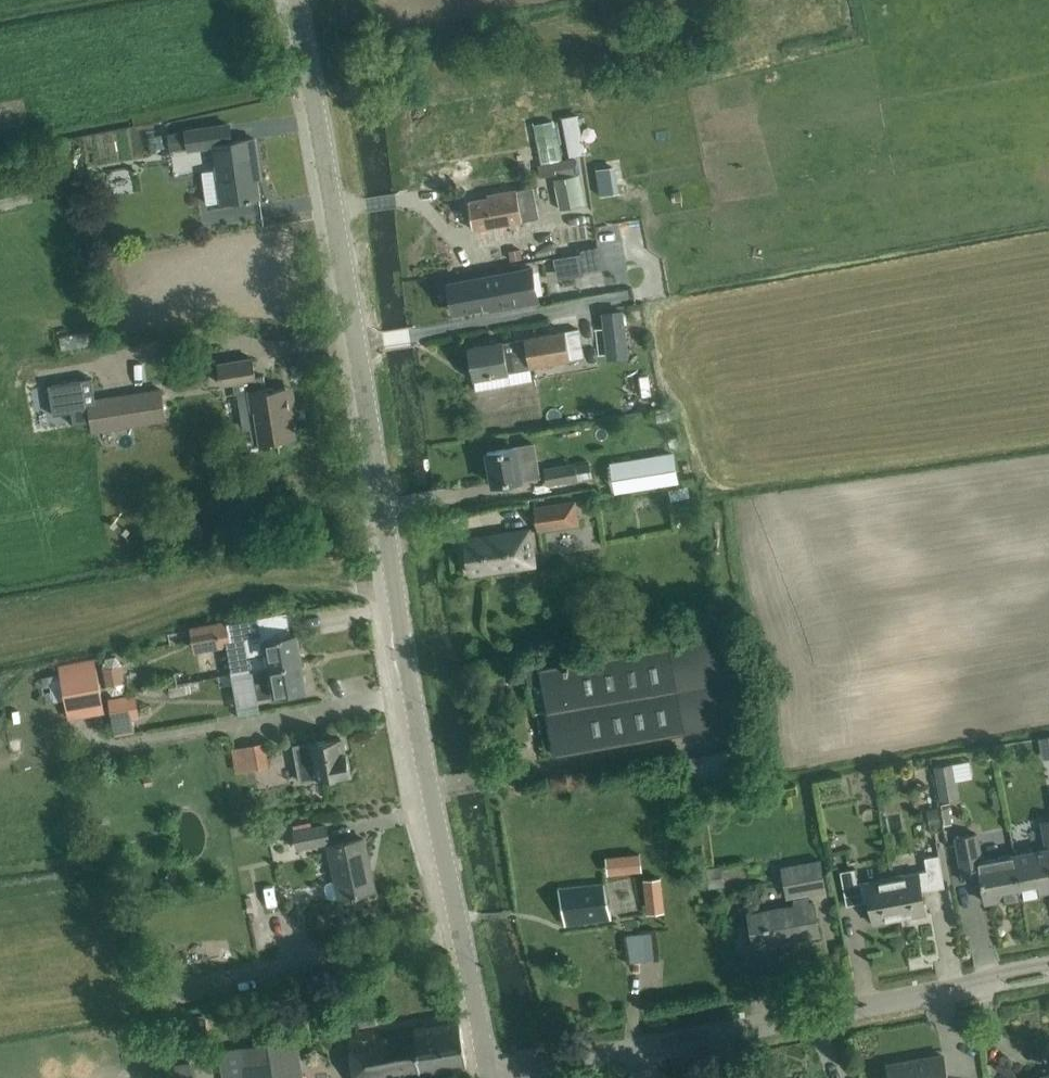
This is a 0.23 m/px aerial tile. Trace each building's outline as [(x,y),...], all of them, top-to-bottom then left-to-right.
[(0,110),(0,132),(22,128),(18,106),(0,110)] [(572,156),(588,154),(581,115),(566,118),(572,156)] [(556,122),(535,125),(542,165),(563,162),(556,122)] [(259,197),(255,166),(258,165),(254,138),(232,142),(229,124),(168,133),(171,151),(215,145),(219,169),(203,172),(207,203),(223,201),(224,202),(259,197)] [(162,135),(149,137),(151,152),(164,150),(162,135)] [(616,194),(612,167),(596,170),(600,197),(616,194)] [(577,176),(554,180),(559,209),(582,205),(577,176)] [(534,188),(516,191),(487,195),(488,198),(468,201),(473,230),(539,219),(534,188)] [(555,240),(557,253),(588,247),(586,235),(555,240)] [(520,247),(508,249),(510,259),(522,257),(520,247)] [(584,272),(580,253),(554,258),(557,277),(584,272)] [(533,268),(527,270),(448,284),(453,313),(491,305),(490,304),(499,302),(500,308),(539,301),(533,268)] [(603,314),(608,357),(627,355),(622,312),(603,314)] [(490,344),(469,348),(474,379),(495,375),(519,370),(518,368),(571,359),(584,357),(579,328),(566,330),(502,342),(490,344)] [(86,333),(61,337),(63,350),(88,346),(86,333)] [(252,358),(218,364),(221,384),(233,382),(235,394),(238,394),(240,410),(243,429),(252,427),(255,447),(279,443),(281,439),(293,437),(290,418),(294,417),(294,416),(293,416),(293,411),(288,408),(285,389),(274,391),(270,387),(266,388),(264,376),(255,377),(252,358)] [(92,378),(48,385),(53,415),(72,412),(74,425),(92,422),(93,431),(111,428),(106,398),(95,400),(93,387),(92,378)] [(161,389),(106,398),(111,428),(166,419),(161,389)] [(538,475),(536,461),(533,444),(487,452),(493,484),(514,480),(538,475)] [(549,485),(593,476),(590,461),(577,463),(576,462),(545,468),(549,485)] [(688,486),(677,488),(679,499),(690,497),(688,486)] [(581,524),(577,502),(536,509),(539,531),(581,524)] [(534,530),(520,533),(464,541),(469,573),(538,563),(534,530)] [(231,623),(220,625),(222,642),(228,641),(234,640),(247,638),(253,670),(302,662),(297,633),(276,636),(270,637),(267,617),(231,623)] [(734,634),(670,646),(527,671),(529,686),(543,683),(556,755),(749,721),(734,634)] [(115,656),(105,658),(102,668),(106,687),(112,695),(122,693),(125,683),(121,665),(115,656)] [(302,662),(253,670),(255,684),(258,699),(274,696),(286,694),(307,690),(302,662)] [(98,667),(50,675),(55,703),(103,694),(98,667)] [(510,670),(496,673),(498,685),(512,683),(510,670)] [(485,682),(480,696),(493,700),(497,687),(485,682)] [(135,694),(109,698),(113,722),(134,718),(139,717),(135,694)] [(209,704),(182,708),(184,722),(211,719),(209,704)] [(351,772),(347,753),(343,753),(340,738),(295,746),(301,781),(351,772)] [(1040,743),(1043,761),(1048,759),(1048,741),(1040,743)] [(262,743),(247,746),(251,770),(267,768),(262,743)] [(151,777),(143,778),(145,788),(153,786),(151,777)] [(957,783),(938,786),(941,804),(961,800),(957,783)] [(938,807),(927,809),(931,828),(941,826),(938,807)] [(277,819),(268,832),(278,839),(287,826),(277,819)] [(1042,822),(1047,849),(1015,855),(1022,895),(1048,890),(1048,821),(1042,822)] [(101,823),(95,831),(103,837),(109,829),(101,823)] [(329,842),(326,827),(294,833),(297,848),(329,842)] [(1022,895),(1015,855),(982,861),(977,834),(956,838),(964,881),(981,878),(986,902),(1022,895)] [(371,891),(366,865),(369,864),(363,839),(329,846),(336,880),(329,882),(326,884),(325,887),(326,895),(329,898),(333,899),(340,897),(340,898),(354,895),(354,897),(358,896),(358,894),(371,891)] [(640,853),(619,855),(620,872),(642,870),(640,853)] [(926,913),(921,885),(929,884),(931,890),(945,887),(939,855),(925,858),(927,871),(892,877),(900,918),(926,913)] [(820,935),(816,914),(813,902),(809,903),(807,894),(825,890),(820,861),(782,868),(788,897),(793,896),(795,905),(748,914),(754,947),(820,935)] [(722,866),(706,868),(709,889),(724,887),(722,866)] [(900,918),(892,877),(857,884),(854,870),(840,872),(847,906),(861,903),(860,897),(869,895),(874,923),(900,918)] [(662,878),(645,880),(646,891),(663,889),(662,878)] [(611,919),(604,882),(558,889),(565,925),(611,919)] [(258,910),(248,912),(250,920),(259,918),(258,910)] [(639,919),(625,921),(626,932),(641,930),(639,919)] [(642,933),(627,935),(631,962),(646,960),(642,933)] [(352,1006),(337,1009),(339,1019),(354,1016),(352,1006)] [(376,1009),(357,1012),(359,1028),(378,1025),(376,1009)] [(199,1015),(185,1017),(188,1042),(201,1040),(199,1015)] [(465,1049),(460,1021),(432,1026),(395,1030),(373,1035),(372,1030),(351,1036),(357,1077),(415,1077),(441,1073),(468,1069),(465,1049)] [(229,1077),(298,1077),(292,1039),(224,1050),(229,1077)] [(943,1055),(916,1060),(917,1063),(907,1065),(906,1062),(888,1066),(890,1077),(947,1077),(943,1055)] [(174,1063),(176,1077),(197,1077),(195,1061),(174,1063)]
